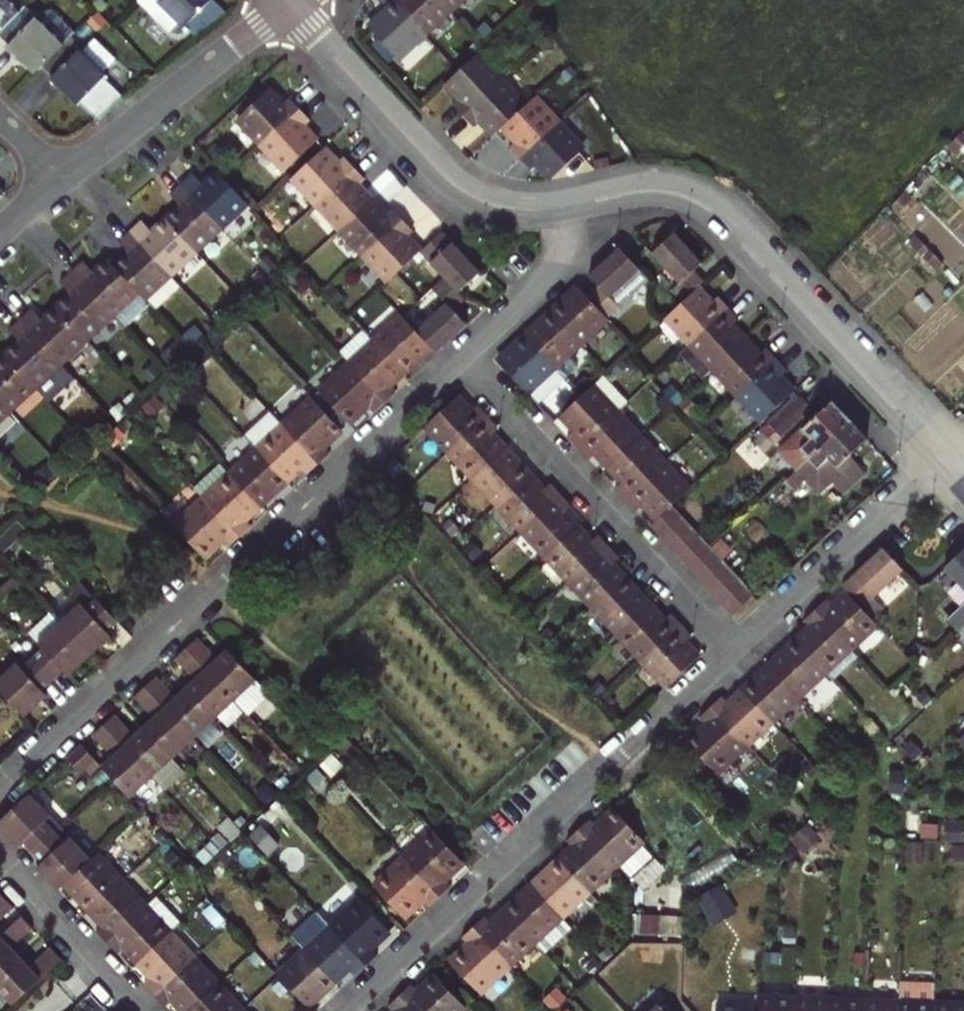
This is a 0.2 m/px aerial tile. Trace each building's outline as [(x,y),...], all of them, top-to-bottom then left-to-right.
[(2,34),(23,12),(11,0),(0,0),(0,36),(2,34)] [(397,2),(426,34),(452,10),(443,0),(399,0),(397,2)] [(452,10),(463,0),(443,0),(452,10)] [(400,58),(426,34),(397,2),(371,26),(400,58)] [(23,12),(2,34),(12,43),(10,45),(37,73),(45,65),(67,42),(29,6),(23,12)] [(110,76),(71,38),(67,42),(45,65),(55,76),(53,78),(98,121),(126,99),(107,79),(110,76)] [(458,112),(497,76),(473,50),(440,80),(455,96),(449,102),(458,112)] [(489,132),(498,124),(521,103),(497,76),(458,112),(469,124),(476,118),(489,132)] [(239,119),(263,145),(301,109),(292,99),(285,104),(271,89),(239,119)] [(506,145),(516,155),(554,120),(531,93),(521,103),(498,124),(513,140),(506,145)] [(301,109),(263,145),(286,171),(319,141),(306,128),(313,122),(301,109)] [(532,162),(547,176),(579,147),(554,120),(516,155),(527,167),(532,162)] [(284,184),(309,210),(347,174),(336,163),(330,169),(316,154),(284,184)] [(192,174),(182,184),(223,229),(249,204),(218,171),(204,185),(192,174)] [(309,210),(333,236),(364,206),(350,191),(356,185),(347,174),(309,210)] [(181,206),(166,220),(196,253),(223,229),(182,184),(171,194),(181,206)] [(333,236),(357,262),(395,226),(385,216),(378,221),(364,206),(333,236)] [(142,221),(131,232),(171,277),(196,253),(166,220),(153,232),(142,221)] [(381,287),(390,278),(412,257),(400,244),(406,238),(395,226),(357,262),(381,287)] [(128,255),(115,267),(146,301),(171,277),(131,232),(118,243),(128,255)] [(696,289),(703,283),(692,271),(700,264),(673,235),(651,256),(677,283),(669,290),(681,303),(696,289)] [(452,298),(473,280),(433,237),(412,257),(437,283),(438,283),(452,298)] [(617,307),(608,296),(636,270),(617,248),(587,276),(596,285),(584,296),(605,318),(617,307)] [(84,265),(73,275),(113,318),(118,324),(146,301),(115,267),(109,261),(93,274),(84,265)] [(71,295),(57,308),(87,342),(113,318),(73,275),(61,286),(71,295)] [(425,352),(429,357),(459,330),(446,315),(458,304),(452,298),(438,283),(437,283),(426,294),(439,308),(409,335),(425,352)] [(579,342),(605,318),(584,296),(575,287),(550,311),(579,342)] [(664,319),(688,344),(726,308),(716,298),(710,304),(696,289),(681,303),(664,319)] [(32,312),(22,322),(62,366),(87,342),(57,308),(42,322),(32,312)] [(688,344),(712,370),(744,340),(730,326),(737,320),(726,308),(688,344)] [(523,336),(552,367),(579,342),(550,311),(523,336)] [(397,377),(425,352),(409,335),(395,321),(368,346),(397,377)] [(19,343),(6,356),(37,389),(62,366),(22,322),(10,333),(19,343)] [(525,392),(552,367),(523,336),(496,361),(525,392)] [(712,370),(736,397),(775,361),(766,351),(759,357),(744,340),(712,370)] [(382,391),(397,377),(368,346),(341,371),(376,409),(388,398),(382,391)] [(11,414),(37,389),(6,356),(0,361),(0,402),(11,414)] [(736,397),(760,422),(792,393),(780,380),(786,373),(775,361),(736,397)] [(365,419),(376,409),(341,371),(312,398),(340,429),(359,412),(365,419)] [(32,396),(39,404),(65,381),(58,373),(32,396)] [(576,448),(615,412),(591,386),(560,416),(573,430),(566,436),(576,448)] [(424,428),(447,453),(485,417),(474,405),(467,411),(455,399),(424,428)] [(768,428),(777,439),(809,410),(799,400),(768,428)] [(11,414),(0,402),(0,424),(11,414)] [(776,452),(793,470),(847,421),(829,402),(776,452)] [(314,454),(332,437),(303,406),(273,433),(309,471),(320,461),(314,454)] [(594,452),(607,467),(639,438),(615,412),(576,448),(587,459),(594,452)] [(447,453),(470,479),(502,449),(488,434),(495,427),(485,417),(447,453)] [(299,481),(309,471),(273,433),(260,418),(233,443),(247,457),(276,488),(292,474),(299,481)] [(840,494),(862,473),(846,455),(864,439),(847,421),(793,470),(782,480),(791,490),(801,480),(816,495),(829,483),(840,494)] [(615,490),(625,501),(664,464),(639,438),(607,467),(622,484),(615,490)] [(470,479),(495,506),(527,476),(502,449),(470,479)] [(250,513),(276,488),(247,457),(220,482),(250,513)] [(655,519),(670,506),(688,489),(664,464),(625,501),(636,512),(642,506),(655,519)] [(495,506),(519,532),(557,495),(547,484),(540,491),(527,476),(495,506)] [(236,526),(250,513),(220,482),(194,505),(230,543),(242,532),(236,526)] [(519,532),(542,557),(574,528),(560,513),(567,506),(557,495),(519,532)] [(219,553),(230,543),(194,505),(165,532),(195,564),(213,547),(219,553)] [(648,525),(659,537),(681,517),(670,506),(655,519),(648,525)] [(659,537),(668,547),(690,526),(681,517),(659,537)] [(668,547),(679,559),(701,539),(690,526),(668,547)] [(542,557),(566,583),(605,547),(595,537),(588,543),(574,528),(542,557)] [(679,559),(689,570),(711,550),(709,548),(701,539),(679,559)] [(566,583),(589,609),(621,579),(609,566),(616,559),(605,547),(566,583)] [(689,570),(700,582),(721,562),(711,550),(689,570)] [(848,594),(862,611),(902,575),(881,552),(842,588),(848,594)] [(947,575),(963,594),(963,560),(947,575)] [(700,582),(710,593),(732,573),(721,562),(700,582)] [(710,593),(719,603),(741,582),(732,573),(710,593)] [(589,609),(615,637),(647,607),(621,579),(589,609)] [(719,603),(730,614),(750,595),(752,593),(741,582),(719,603)] [(851,649),(876,626),(862,611),(848,594),(833,607),(827,601),(816,611),(851,649)] [(84,661),(107,638),(102,633),(111,624),(110,622),(90,602),(81,611),(76,606),(53,628),(84,661)] [(615,637),(639,663),(678,626),(668,616),(660,622),(647,607),(615,637)] [(858,657),(851,649),(816,611),(805,622),(810,628),(796,641),(825,672),(832,680),(858,657)] [(951,623),(963,636),(963,635),(963,611),(951,623)] [(57,676),(63,681),(84,661),(53,628),(43,617),(22,638),(37,654),(26,664),(47,686),(57,676)] [(639,663),(664,690),(695,661),(681,645),(689,638),(678,626),(639,663)] [(232,702),(253,681),(228,656),(223,650),(214,660),(193,639),(181,650),(232,702)] [(799,696),(825,672),(796,641),(770,665),(799,696)] [(212,721),(232,702),(181,650),(171,660),(192,681),(182,690),(212,721)] [(38,695),(47,686),(26,664),(22,659),(0,680),(0,698),(1,699),(22,720),(42,700),(38,695)] [(771,722),(799,696),(770,665),(741,691),(771,722)] [(191,741),(212,721),(182,690),(173,699),(152,679),(141,690),(191,741)] [(167,764),(191,741),(141,690),(130,700),(151,721),(138,733),(167,764)] [(745,745),(771,722),(741,691),(727,704),(721,697),(710,708),(745,745)] [(686,741),(716,773),(745,745),(710,708),(698,718),(704,724),(686,741)] [(149,782),(167,764),(138,733),(132,740),(111,719),(100,730),(149,782)] [(130,800),(149,782),(100,730),(89,740),(110,761),(102,769),(116,785),(130,800)] [(65,761),(80,777),(95,763),(80,747),(65,761)] [(54,836),(45,826),(50,821),(28,798),(0,825),(0,833),(18,851),(23,846),(33,856),(54,836)] [(575,835),(610,873),(641,844),(611,813),(592,831),(586,825),(575,835)] [(963,818),(949,820),(951,838),(963,837),(963,822),(963,818)] [(451,888),(444,881),(463,863),(433,832),(403,859),(440,899),(451,888)] [(585,896),(610,873),(575,835),(563,846),(569,852),(555,865),(585,896)] [(59,894),(66,887),(91,863),(71,842),(65,847),(54,836),(33,856),(44,868),(38,873),(59,894)] [(66,887),(89,913),(121,883),(96,857),(91,863),(66,887)] [(429,909),(440,899),(403,859),(375,886),(404,917),(422,901),(429,909)] [(558,922),(585,896),(555,865),(528,890),(558,922)] [(726,882),(702,894),(717,923),(741,911),(726,882)] [(97,934),(108,945),(146,910),(121,883),(89,913),(103,928),(97,934)] [(532,945),(558,922),(528,890),(503,914),(532,945)] [(124,950),(139,966),(170,936),(181,925),(158,898),(146,910),(108,945),(117,956),(124,950)] [(378,956),(372,948),(389,932),(360,900),(330,927),(367,966),(378,956)] [(14,913),(4,902),(0,906),(0,926),(14,913)] [(357,976),(367,966),(330,927),(316,911),(290,935),(304,951),(334,983),(350,968),(357,976)] [(507,969),(532,945),(503,914),(489,927),(483,921),(472,931),(507,969)] [(21,962),(12,952),(33,932),(22,921),(1,941),(0,942),(0,982),(21,962)] [(532,945),(543,957),(568,933),(558,922),(532,945)] [(478,996),(507,969),(472,931),(461,942),(466,948),(448,965),(478,996)] [(145,986),(156,997),(194,961),(170,936),(139,966),(152,980),(145,986)] [(12,1007),(59,959),(49,949),(27,969),(21,962),(0,982),(0,994),(12,1007)] [(307,1008),(334,983),(304,951),(277,977),(279,979),(307,1008)] [(181,1010),(195,1010),(219,988),(194,961),(156,997),(167,1009),(173,1003),(181,1010)] [(463,1010),(434,979),(414,997),(408,991),(397,1001),(407,1010),(463,1010)] [(219,988),(195,1010),(241,1010),(219,988)] [(792,1000),(757,998),(757,1008),(757,1010),(792,1010),(792,1000)] [(827,1001),(792,1000),(792,1010),(826,1010),(827,1001)] [(397,1001),(386,1010),(387,1010),(407,1010),(397,1001)] [(862,1003),(827,1001),(826,1010),(861,1010),(862,1003)] [(895,1004),(862,1003),(861,1010),(895,1010),(895,1004)]
